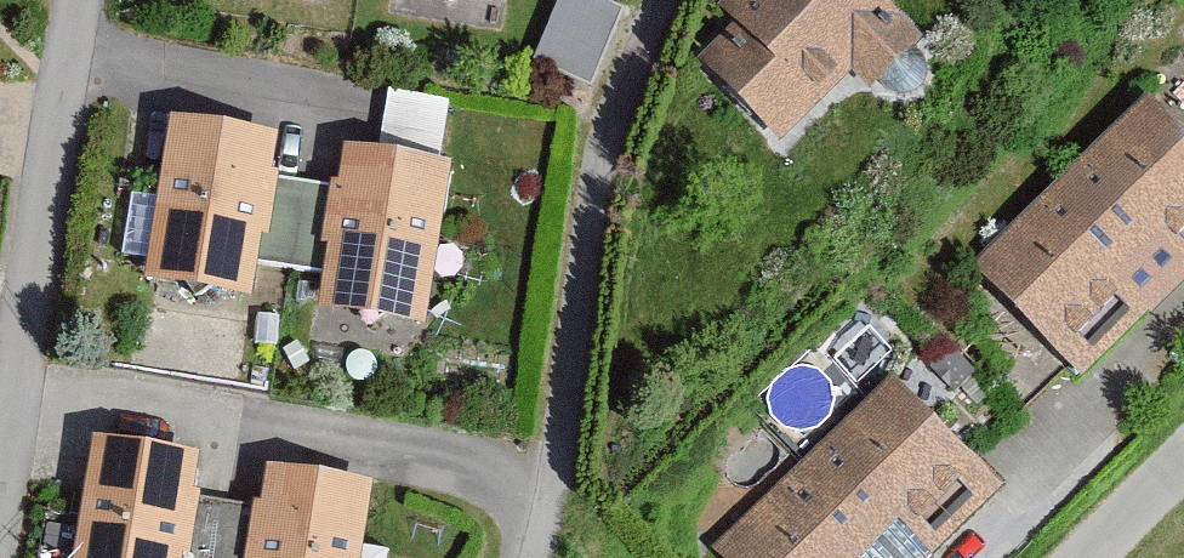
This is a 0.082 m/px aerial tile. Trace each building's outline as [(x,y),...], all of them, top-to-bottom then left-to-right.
[(406,3),(514,13),(515,0),(407,0),(406,3)] [(623,0),(556,0),(538,49),(597,71),(623,0)] [(876,0),(738,0),(732,6),(744,18),(704,57),(776,130),(849,57),(870,78),(912,36),(876,0)] [(391,97),(386,131),(441,138),(445,103),(391,97)] [(985,264),(1083,361),(1183,260),(1183,140),(1147,103),(985,264)] [(283,149),(174,136),(151,295),(262,311),(283,149)] [(456,174),(352,165),(327,330),(435,341),(456,174)] [(726,545),(739,557),(909,557),(989,481),(894,383),(726,545)] [(95,455),(80,557),(194,557),(206,468),(95,455)] [(274,484),(262,557),(371,557),(379,495),(274,484)]
